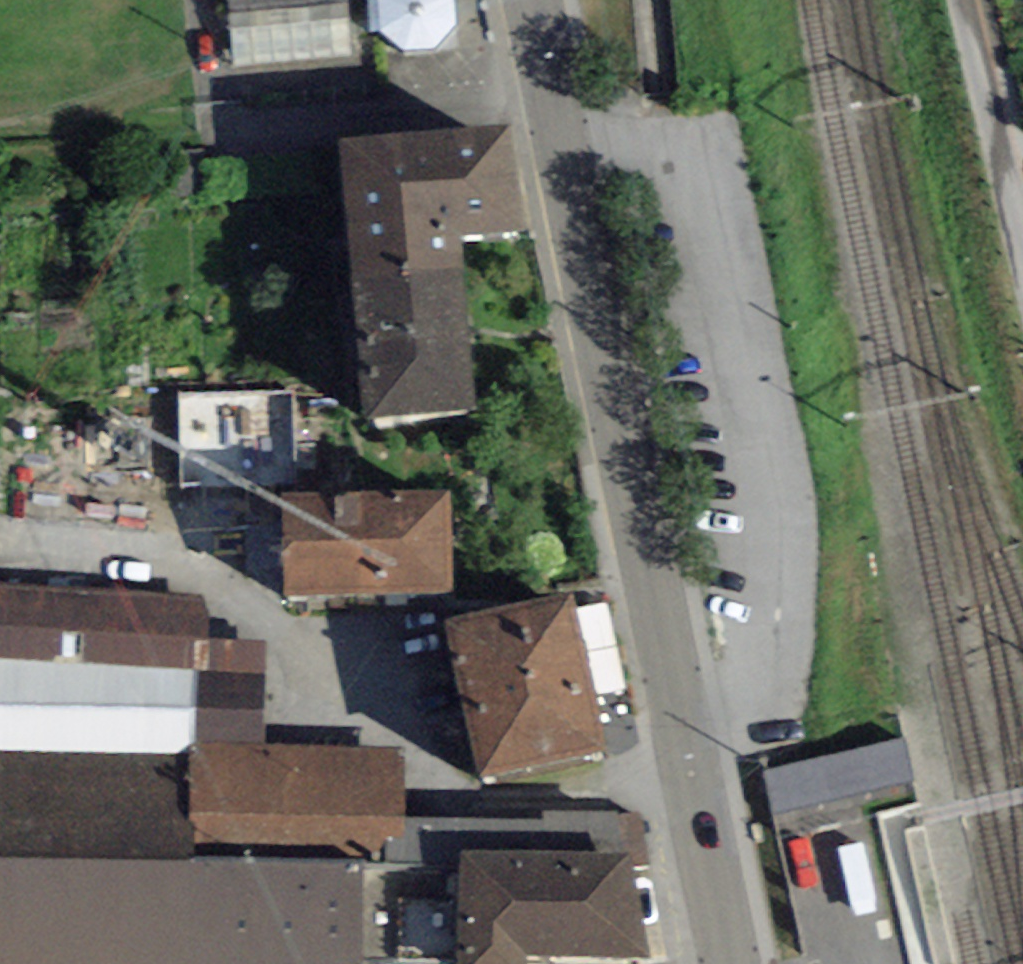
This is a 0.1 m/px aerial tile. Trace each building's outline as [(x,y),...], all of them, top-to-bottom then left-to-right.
[(350,54),(345,0),(227,0),(233,65),(350,54)] [(368,1),(372,33),(380,32),(403,50),(433,48),(456,23),(453,0),(373,0),(368,1)] [(461,267),(460,236),(529,229),(507,125),(338,141),(350,279),(461,267)] [(461,267),(350,279),(365,418),(473,408),(461,267)] [(179,485),(295,482),(292,391),(176,395),(179,485)] [(283,595),(449,592),(447,492),(281,496),(283,595)] [(209,638),(212,593),(0,583),(0,626),(209,638)] [(480,778),(606,750),(571,591),(445,618),(480,778)] [(262,743),(265,641),(209,638),(0,626),(0,752),(190,755),(191,743),(262,743)] [(195,856),(365,860),(384,846),(401,832),(402,817),(404,744),(262,743),(191,743),(190,755),(195,856)] [(365,860),(195,856),(190,755),(0,752),(0,963),(364,963),(365,860)] [(741,785),(778,961),(912,933),(876,757),(741,785)] [(547,821),(402,817),(401,832),(384,846),(382,861),(459,863),(459,854),(550,853),(627,857),(620,815),(619,811),(544,810),(547,821)] [(627,857),(629,868),(651,863),(639,811),(620,815),(627,857)] [(550,853),(459,854),(459,863),(460,963),(528,963),(528,957),(551,957),(550,853)] [(627,857),(550,853),(551,957),(650,955),(629,868),(627,857)]
